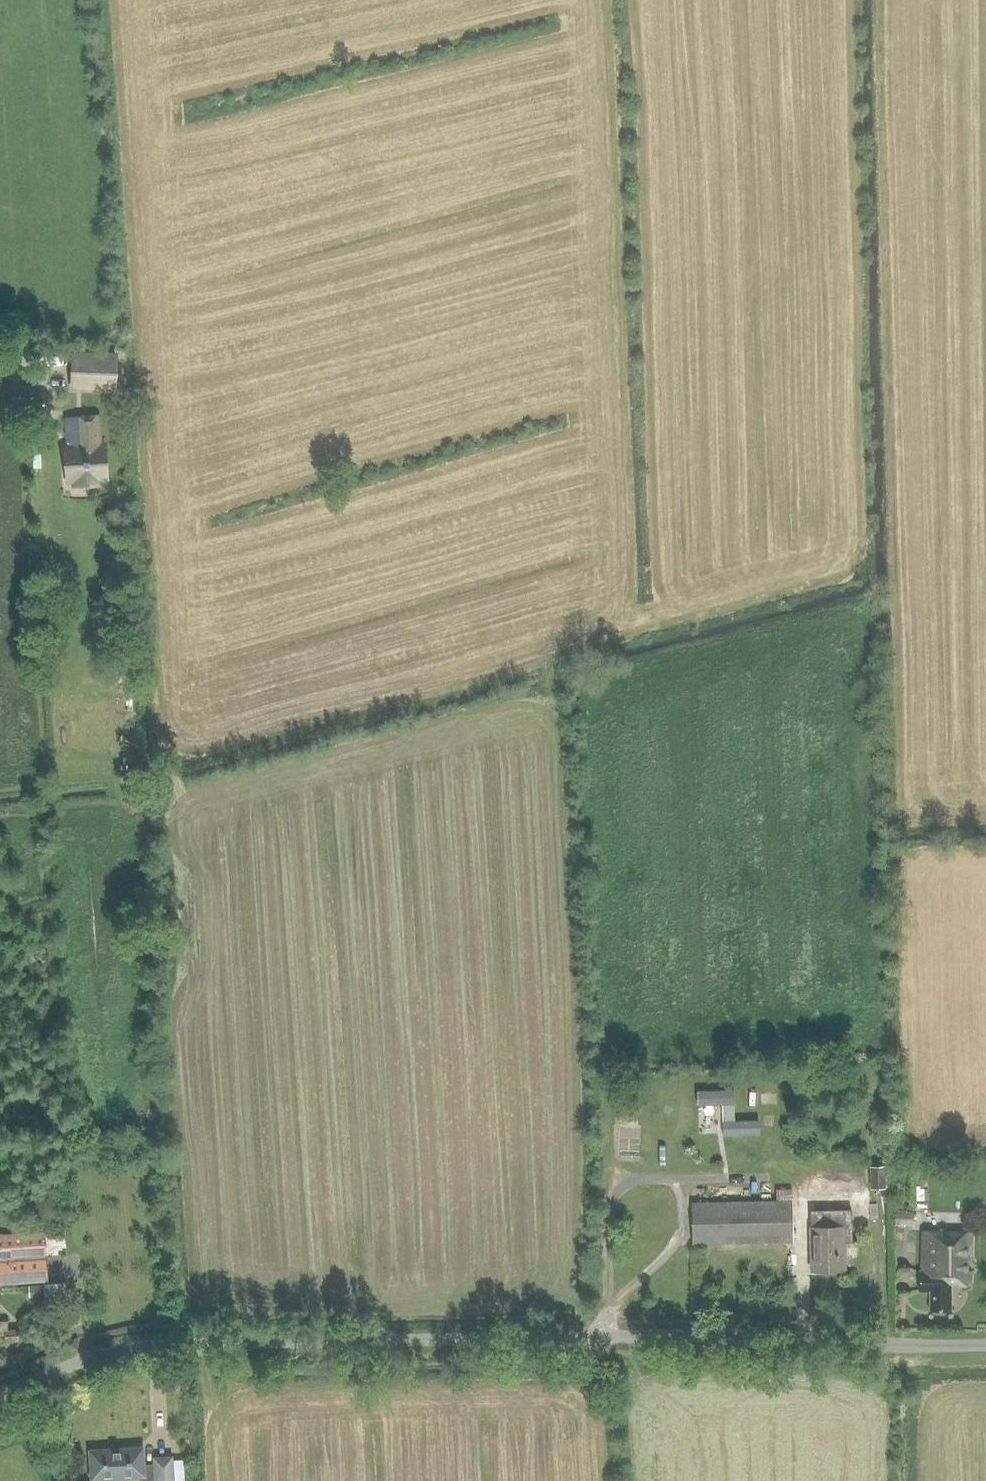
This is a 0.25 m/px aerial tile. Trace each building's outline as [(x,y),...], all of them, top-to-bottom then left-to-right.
[(115,392),(117,352),(73,350),(71,390),(115,392)] [(99,447),(97,416),(64,419),(67,464),(65,464),(66,481),(79,480),(82,485),(91,484),(93,479),(98,479),(97,463),(105,462),(104,446),(99,447)] [(886,1188),(885,1166),(869,1166),(870,1188),(886,1188)] [(843,1195),(843,1180),(812,1181),(812,1195),(843,1195)] [(792,1241),(792,1199),(792,1189),(776,1189),(776,1199),(691,1201),(692,1243),(792,1241)] [(914,1224),(914,1210),(896,1211),(896,1225),(914,1224)] [(843,1270),(842,1226),(824,1227),(824,1217),(796,1217),(796,1241),(811,1241),(811,1270),(843,1270)] [(971,1282),(970,1228),(921,1229),(921,1269),(918,1270),(918,1289),(929,1289),(929,1309),(951,1309),(950,1283),(971,1282)] [(49,1281),(43,1232),(0,1234),(0,1284),(49,1281)] [(5,1340),(5,1341),(19,1340),(18,1330),(3,1331),(3,1327),(0,1327),(0,1340),(5,1340)] [(172,1455),(153,1456),(153,1463),(146,1464),(145,1445),(88,1449),(90,1480),(97,1480),(127,1480),(126,1479),(142,1478),(142,1480),(147,1480),(155,1480),(174,1480),(172,1455)]
